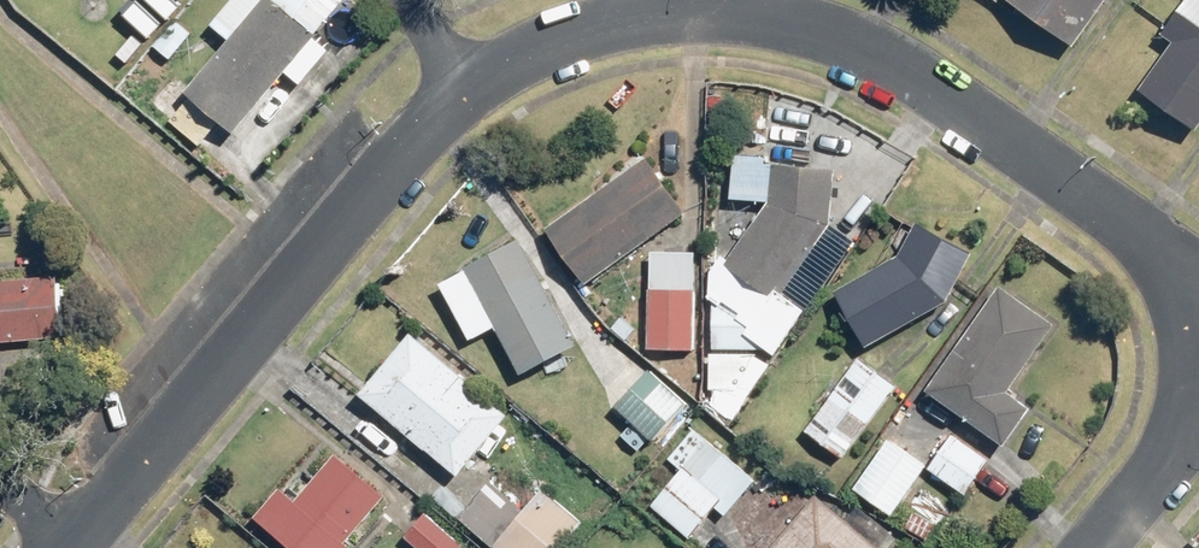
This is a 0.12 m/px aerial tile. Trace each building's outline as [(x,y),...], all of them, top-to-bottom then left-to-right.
[(231,136),(340,0),(236,0),(210,26),(229,45),(185,99),(231,136)] [(1073,43),(1104,0),(1012,0),(1073,43)] [(1175,45),(1140,95),(1198,136),(1198,135),(1198,0),(1182,0),(1158,33),(1175,45)] [(541,222),(582,283),(685,213),(644,153),(541,222)] [(829,227),(834,173),(771,167),(768,207),(724,269),(774,304),(829,227)] [(832,296),(863,349),(945,301),(972,255),(918,223),(896,259),(832,296)] [(511,234),(458,264),(519,369),(572,339),(511,234)] [(650,252),(643,351),(693,354),(700,256),(650,252)] [(0,285),(0,343),(59,338),(54,280),(0,285)] [(1025,406),(1009,396),(1056,330),(998,289),(925,392),(943,405),(942,406),(998,444),(1025,406)] [(763,307),(714,306),(713,349),(762,350),(763,307)] [(411,338),(360,400),(457,479),(508,417),(411,338)] [(857,362),(806,433),(844,460),(895,389),(857,362)] [(648,371),(611,408),(646,442),(683,405),(648,371)] [(688,543),(717,504),(729,515),(759,479),(696,426),(666,462),(679,473),(648,515),(688,543)] [(951,441),(930,470),(964,494),(985,465),(951,441)] [(859,484),(887,506),(920,465),(892,443),(859,484)] [(298,547),(332,547),(376,498),(336,463),(277,530),(298,547)] [(499,547),(554,547),(575,525),(542,495),(497,546),(499,547)] [(852,532),(817,503),(779,547),(873,547),(852,532)] [(411,533),(427,547),(457,547),(423,519),(411,533)]
